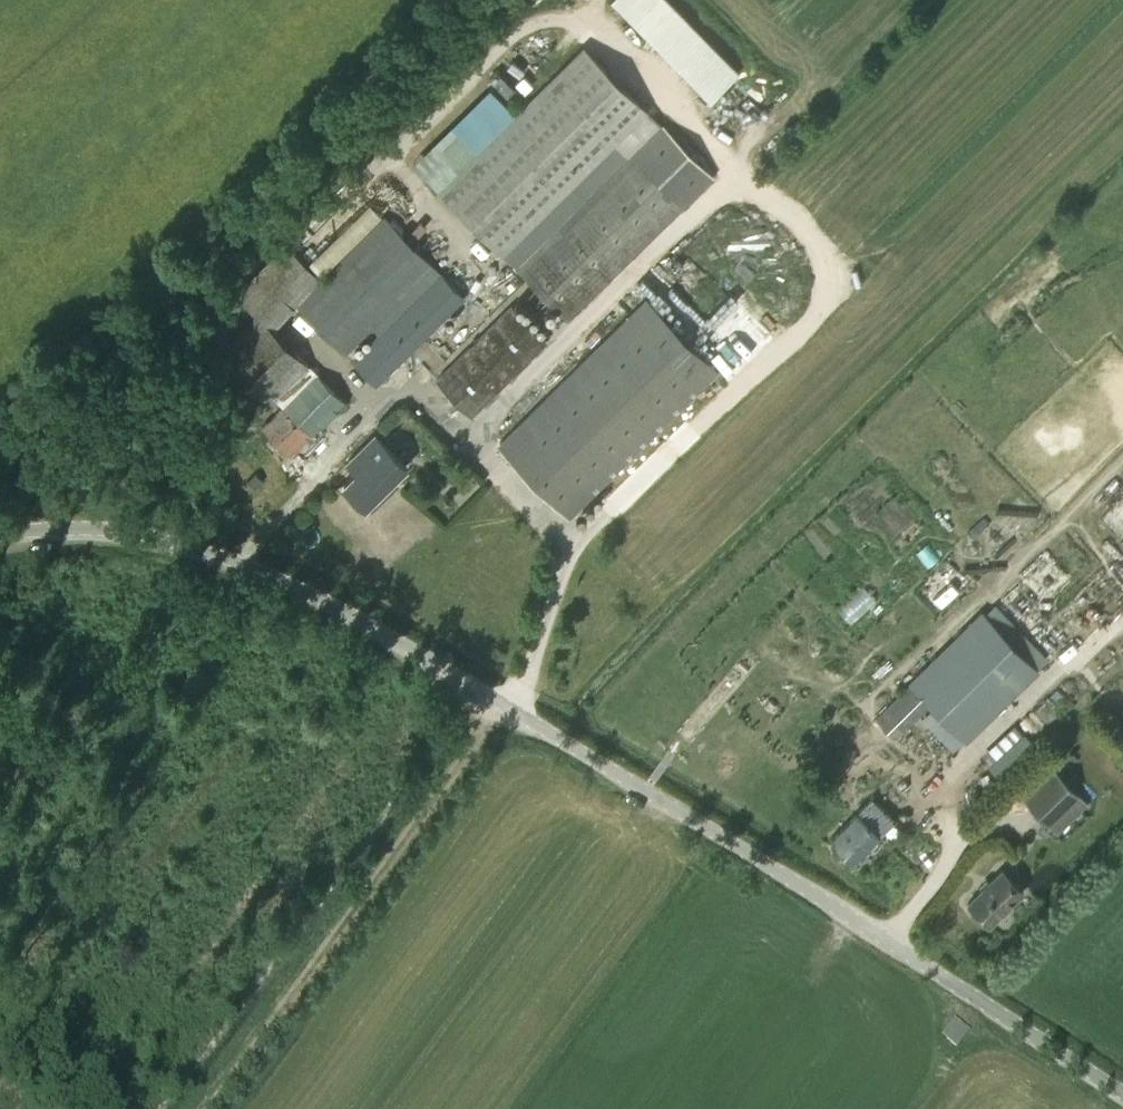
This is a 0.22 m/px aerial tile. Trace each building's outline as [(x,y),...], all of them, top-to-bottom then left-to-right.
[(674,0),(615,0),(710,97),(740,67),(674,0)] [(503,251),(648,111),(585,46),(440,186),(503,251)] [(493,119),(513,105),(506,94),(516,86),(500,64),(483,77),(470,61),(457,71),(493,119)] [(713,178),(663,127),(633,156),(518,267),(568,318),(713,178)] [(257,313),(219,352),(269,401),(276,396),(284,404),(262,427),(289,454),(343,399),(271,327),(296,302),(344,351),(432,265),(384,216),(321,277),(285,242),(236,293),(257,313)] [(443,267),(469,291),(487,272),(461,248),(443,267)] [(375,383),(463,297),(441,275),(353,361),(375,383)] [(471,413),(545,340),(511,305),(437,379),(471,413)] [(639,305),(498,442),(569,515),(710,378),(639,305)] [(405,466),(375,434),(351,457),(360,467),(343,483),(366,506),(405,466)] [(255,473),(247,481),(255,489),(263,481),(255,473)] [(983,612),(875,717),(896,739),(932,704),(965,739),(1037,669),(1014,644),(1023,636),(1014,627),(1004,635),(983,612)] [(1023,733),(988,765),(1002,780),(1037,747),(1023,733)] [(1056,769),(1026,799),(1057,832),(1088,801),(1056,769)] [(873,847),(878,842),(878,837),(895,821),(872,797),(857,811),(858,812),(831,839),(853,861),(868,846),(873,847)] [(989,924),(1023,891),(1002,869),(968,903),(989,924)] [(941,1035),(956,1047),(970,1030),(954,1018),(941,1035)]
